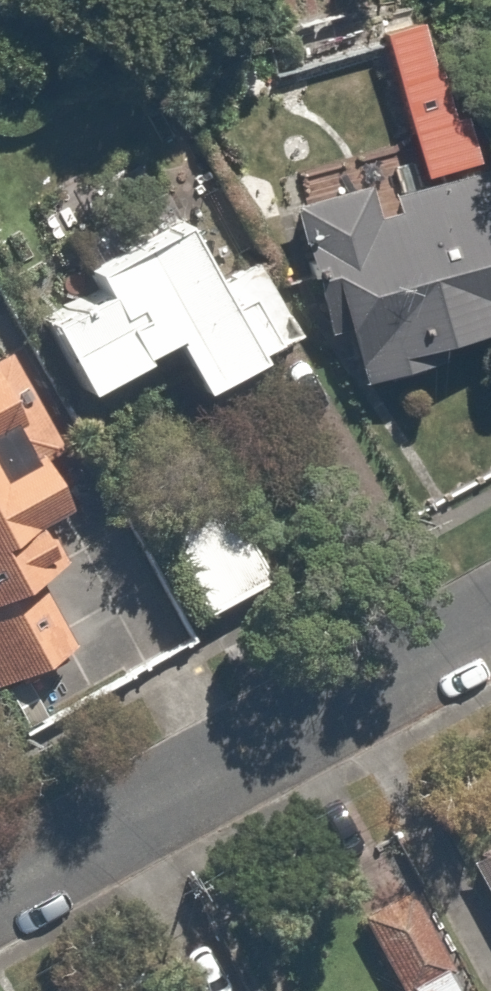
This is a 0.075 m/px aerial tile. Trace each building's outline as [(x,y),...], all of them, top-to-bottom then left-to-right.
[(475,156),(428,0),(423,0),(369,16),(407,140),(422,135),(433,169),(475,156)] [(279,209),(315,330),(326,327),(345,388),(404,371),(397,347),(417,341),(420,352),(490,331),(490,190),(451,202),(443,177),(367,199),(363,185),(279,209)] [(175,211),(80,264),(93,287),(31,322),(64,381),(152,333),(182,388),(294,325),(256,255),(213,279),(175,211)] [(70,641),(33,573),(56,561),(31,514),(76,489),(1,350),(0,350),(0,679),(70,641)] [(268,577),(216,486),(139,530),(191,621),(268,577)] [(490,905),(490,831),(462,846),(490,905)] [(409,888),(358,914),(397,990),(461,990),(409,888)]
